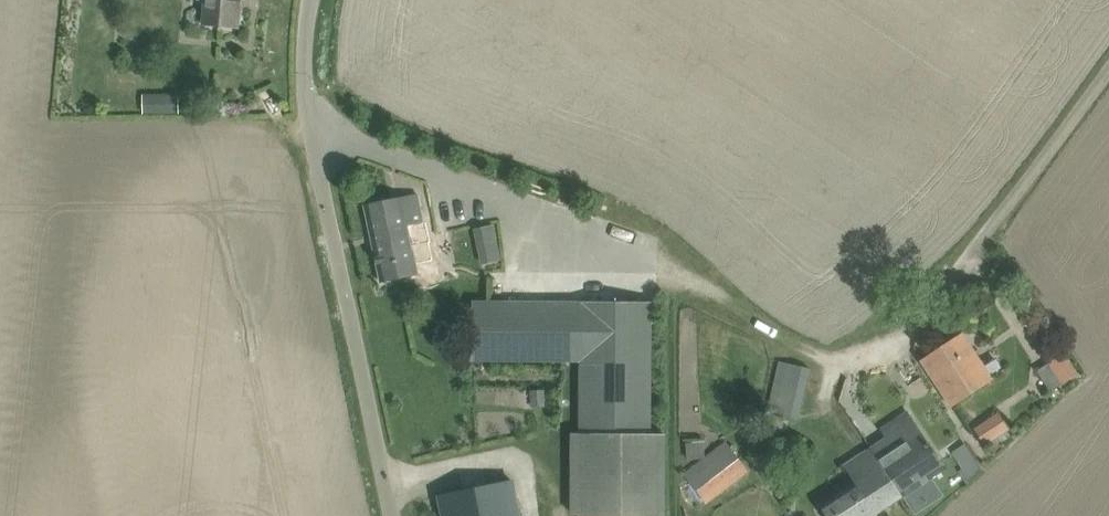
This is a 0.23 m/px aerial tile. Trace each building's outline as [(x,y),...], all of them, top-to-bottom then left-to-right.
[(203,25),(218,27),(240,29),(241,15),(242,15),(243,0),(206,0),(203,25)] [(179,94),(161,94),(161,114),(179,114),(179,94)] [(413,249),(428,246),(418,194),(365,205),(382,282),(418,274),(413,249)] [(477,263),(499,259),(493,223),(471,226),(477,263)] [(670,433),(651,434),(652,302),(582,301),(582,302),(474,301),(473,360),(582,360),(581,513),(586,513),(586,515),(673,515),(670,433)] [(922,360),(952,406),(993,379),(962,333),(922,360)] [(1064,352),(1037,373),(1052,392),(1079,371),(1064,352)] [(768,413),(771,414),(799,419),(810,368),(780,361),(768,413)] [(999,412),(975,428),(986,445),(993,440),(997,445),(1011,434),(1008,430),(1010,429),(999,412)] [(914,420),(871,448),(903,497),(946,468),(914,420)] [(688,475),(708,500),(749,469),(730,443),(688,475)] [(965,443),(953,451),(965,469),(961,472),(968,482),(983,469),(965,443)] [(871,448),(845,465),(856,482),(821,505),(828,515),(874,515),(903,497),(871,448)] [(445,515),(520,515),(512,480),(440,495),(445,515)]
